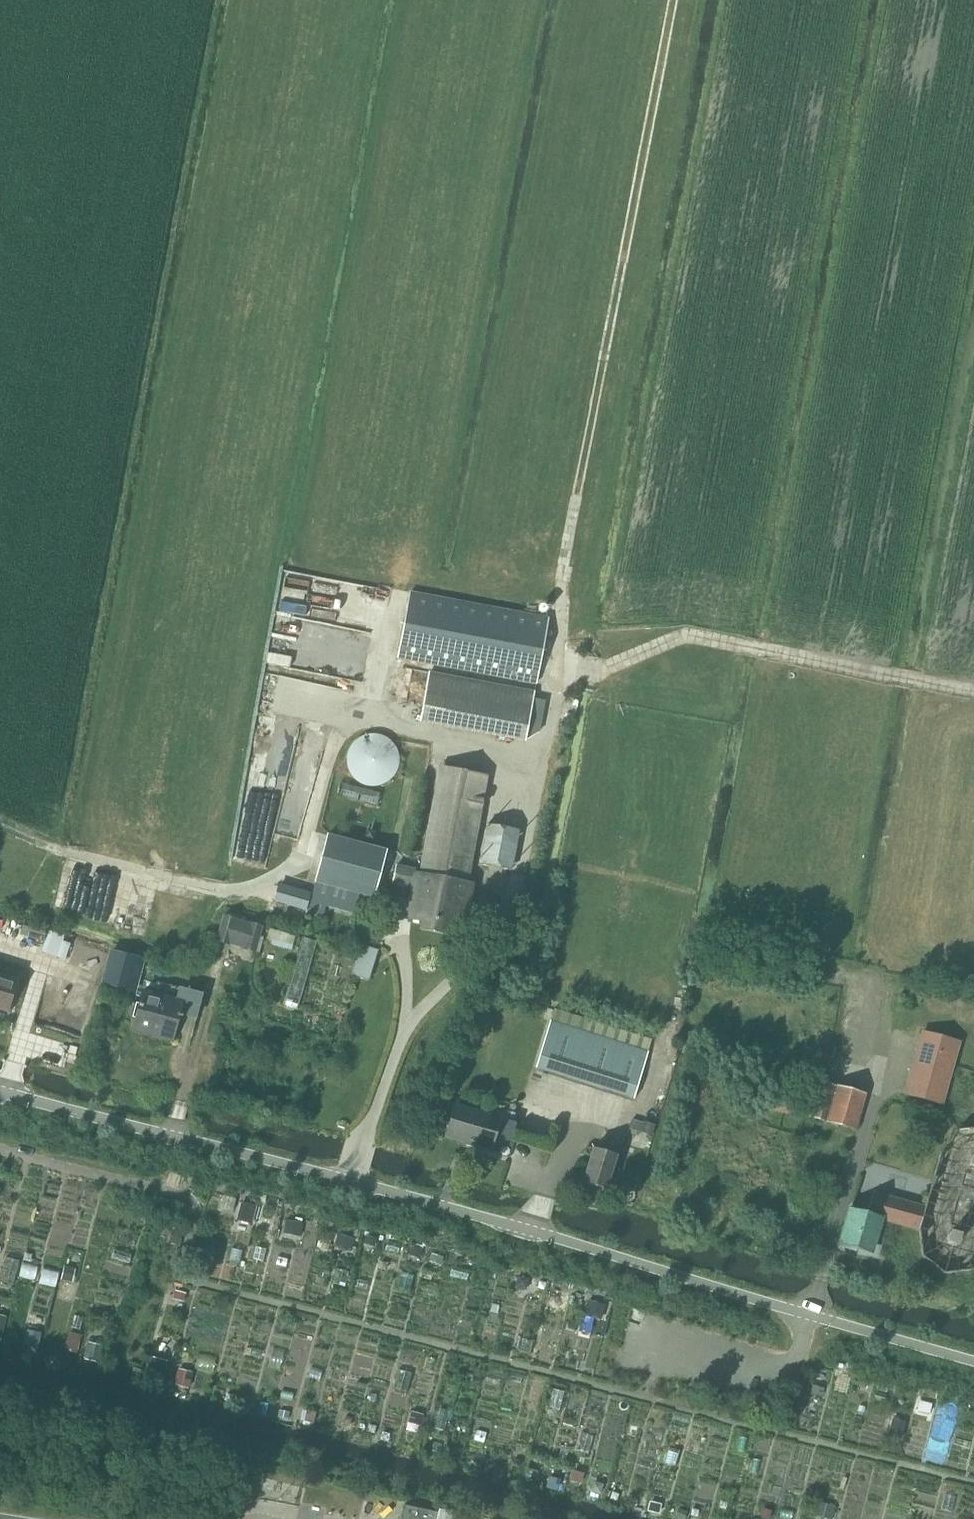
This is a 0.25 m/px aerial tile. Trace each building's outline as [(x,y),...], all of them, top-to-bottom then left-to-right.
[(550,614),(542,613),(412,588),(400,654),(538,680),(550,614)] [(547,695),(542,694),(535,693),(536,688),(431,669),(422,718),(527,738),(541,728),(547,695)] [(397,770),(399,765),(399,759),(398,753),(395,747),(392,743),(387,739),(381,736),(376,735),(370,735),(364,737),(358,740),(354,744),(351,749),(348,754),(347,760),(348,766),(350,772),(353,777),(357,781),(362,784),(368,786),(374,787),(380,786),(386,784),(391,780),(395,776),(397,770)] [(467,879),(488,773),(444,765),(423,871),(397,866),(394,883),(414,887),(407,918),(424,921),(422,929),(446,934),(448,925),(464,929),(473,881),(467,879)] [(489,821),(481,861),(512,867),(520,827),(489,821)] [(313,892),(308,913),(323,917),(326,905),(354,913),(360,893),(374,897),(387,851),(328,835),(325,847),(313,892)] [(279,884),(275,900),(306,909),(311,893),(279,884)] [(224,916),(218,940),(230,944),(234,930),(248,933),(244,947),(256,950),(260,937),(263,926),(224,916)] [(50,932),(43,951),(65,959),(70,945),(63,943),(65,937),(50,932)] [(361,942),(351,972),(368,978),(378,947),(361,942)] [(142,958),(113,951),(104,984),(128,990),(131,981),(135,982),(142,958)] [(69,964),(54,1010),(85,1020),(100,974),(69,964)] [(8,1011),(17,982),(0,977),(0,1009),(8,1011)] [(185,1002),(136,990),(136,991),(143,993),(140,1005),(133,1003),(132,1005),(139,1007),(133,1031),(172,1041),(179,1017),(196,1021),(203,994),(189,990),(190,988),(189,987),(185,1002)] [(533,1069),(631,1099),(646,1052),(548,1020),(533,1069)] [(924,1032),(906,1094),(942,1104),(960,1042),(924,1032)] [(809,1116),(854,1128),(864,1094),(819,1082),(809,1116)] [(446,1136),(491,1149),(501,1118),(456,1105),(446,1136)] [(505,1119),(500,1139),(511,1142),(516,1122),(505,1119)] [(632,1119),(630,1128),(653,1135),(656,1125),(645,1122),(644,1123),(632,1119)] [(856,1250),(856,1248),(871,1252),(881,1218),(920,1229),(923,1256),(944,1273),(972,1270),(973,1267),(973,1130),(958,1132),(941,1153),(926,1209),(873,1194),(868,1213),(851,1209),(842,1243),(845,1244),(844,1247),(856,1250)] [(594,1149),(584,1182),(607,1188),(617,1156),(594,1149)] [(223,1196),(220,1208),(234,1211),(237,1199),(223,1196)] [(237,1220),(252,1224),(257,1206),(242,1202),(237,1220)] [(300,1236),(303,1223),(287,1220),(284,1233),(300,1236)] [(173,1229),(169,1242),(180,1245),(184,1233),(173,1229)] [(351,1250),(354,1239),(339,1235),(336,1246),(351,1250)] [(376,1246),(378,1239),(366,1236),(364,1243),(376,1246)] [(256,1247),(253,1258),(263,1261),(266,1249),(256,1247)] [(420,1258),(422,1250),(413,1247),(411,1255),(420,1258)] [(232,1248),(229,1260),(240,1263),(243,1251),(232,1248)] [(442,1264),(444,1257),(433,1254),(431,1261),(442,1264)] [(62,1279),(72,1282),(76,1269),(65,1266),(62,1279)] [(526,1289),(529,1279),(519,1277),(516,1286),(526,1289)] [(164,1286),(160,1302),(179,1307),(183,1291),(164,1286)] [(601,1319),(605,1305),(589,1301),(585,1314),(601,1319)] [(25,1345),(39,1348),(42,1333),(28,1330),(25,1345)] [(65,1350),(76,1353),(81,1336),(70,1333),(65,1350)] [(85,1359),(98,1362),(102,1346),(89,1342),(85,1359)] [(252,1348),(250,1356),(259,1358),(261,1351),(252,1348)] [(149,1361),(145,1375),(163,1380),(168,1366),(149,1361)] [(312,1367),(309,1379),(321,1382),(324,1370),(312,1367)] [(175,1384),(188,1387),(192,1372),(179,1368),(175,1384)] [(399,1369),(394,1389),(407,1392),(412,1373),(399,1369)] [(821,1396),(824,1388),(813,1385),(811,1393),(821,1396)] [(553,1387),(548,1406),(560,1409),(565,1390),(553,1387)] [(919,1402),(917,1411),(928,1414),(930,1406),(919,1402)] [(260,1403),(259,1410),(267,1412),(268,1404),(260,1403)] [(281,1410),(279,1418),(289,1420),(291,1412),(281,1410)] [(309,1411),(307,1421),(314,1422),(316,1413),(309,1411)] [(412,1412),(410,1422),(420,1425),(423,1415),(412,1412)] [(346,1416),(344,1423),(352,1425),(354,1418),(346,1416)] [(889,1435),(901,1438),(906,1421),(894,1418),(889,1435)] [(477,1430),(474,1440),(484,1442),(486,1433),(477,1430)] [(499,1472),(501,1465),(490,1463),(488,1470),(499,1472)] [(528,1469),(525,1480),(530,1481),(533,1470),(528,1469)] [(574,1472),(572,1480),(581,1482),(583,1475),(574,1472)] [(550,1478),(548,1486),(558,1488),(560,1481),(550,1478)] [(595,1481),(593,1487),(603,1489),(605,1480),(599,1478),(595,1481)] [(659,1513),(661,1505),(650,1502),(648,1510),(659,1513)] [(834,1506),(819,1502),(816,1514),(831,1518),(834,1506)] [(401,1518),(437,1518),(438,1512),(404,1505),(401,1518)] [(438,1512),(437,1518),(498,1518),(439,1507),(438,1512)] [(688,1511),(679,1509),(677,1517),(684,1518),(685,1518),(688,1511)] [(762,1518),(770,1518),(772,1512),(764,1510),(762,1518)]
